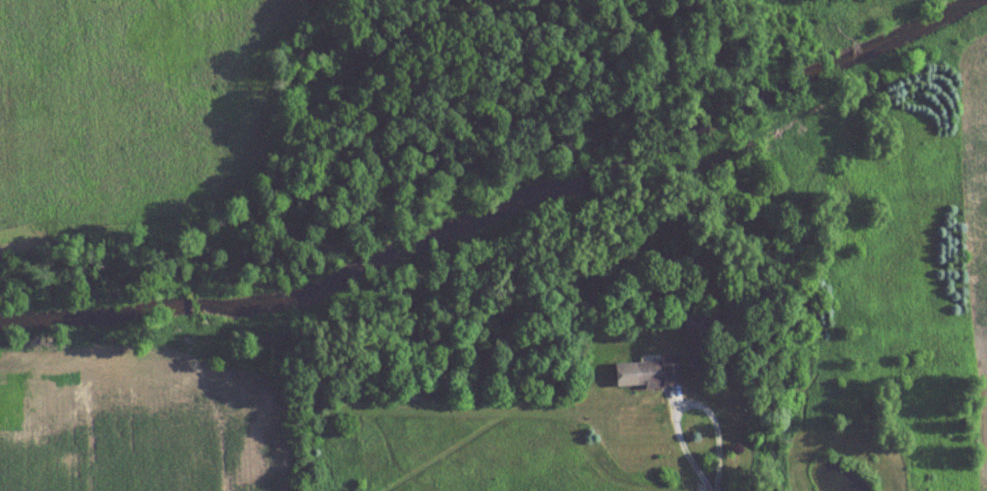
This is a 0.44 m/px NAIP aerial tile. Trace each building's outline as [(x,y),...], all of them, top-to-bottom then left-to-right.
[(607,363),(608,388),(672,385),(671,361),(607,363)]
